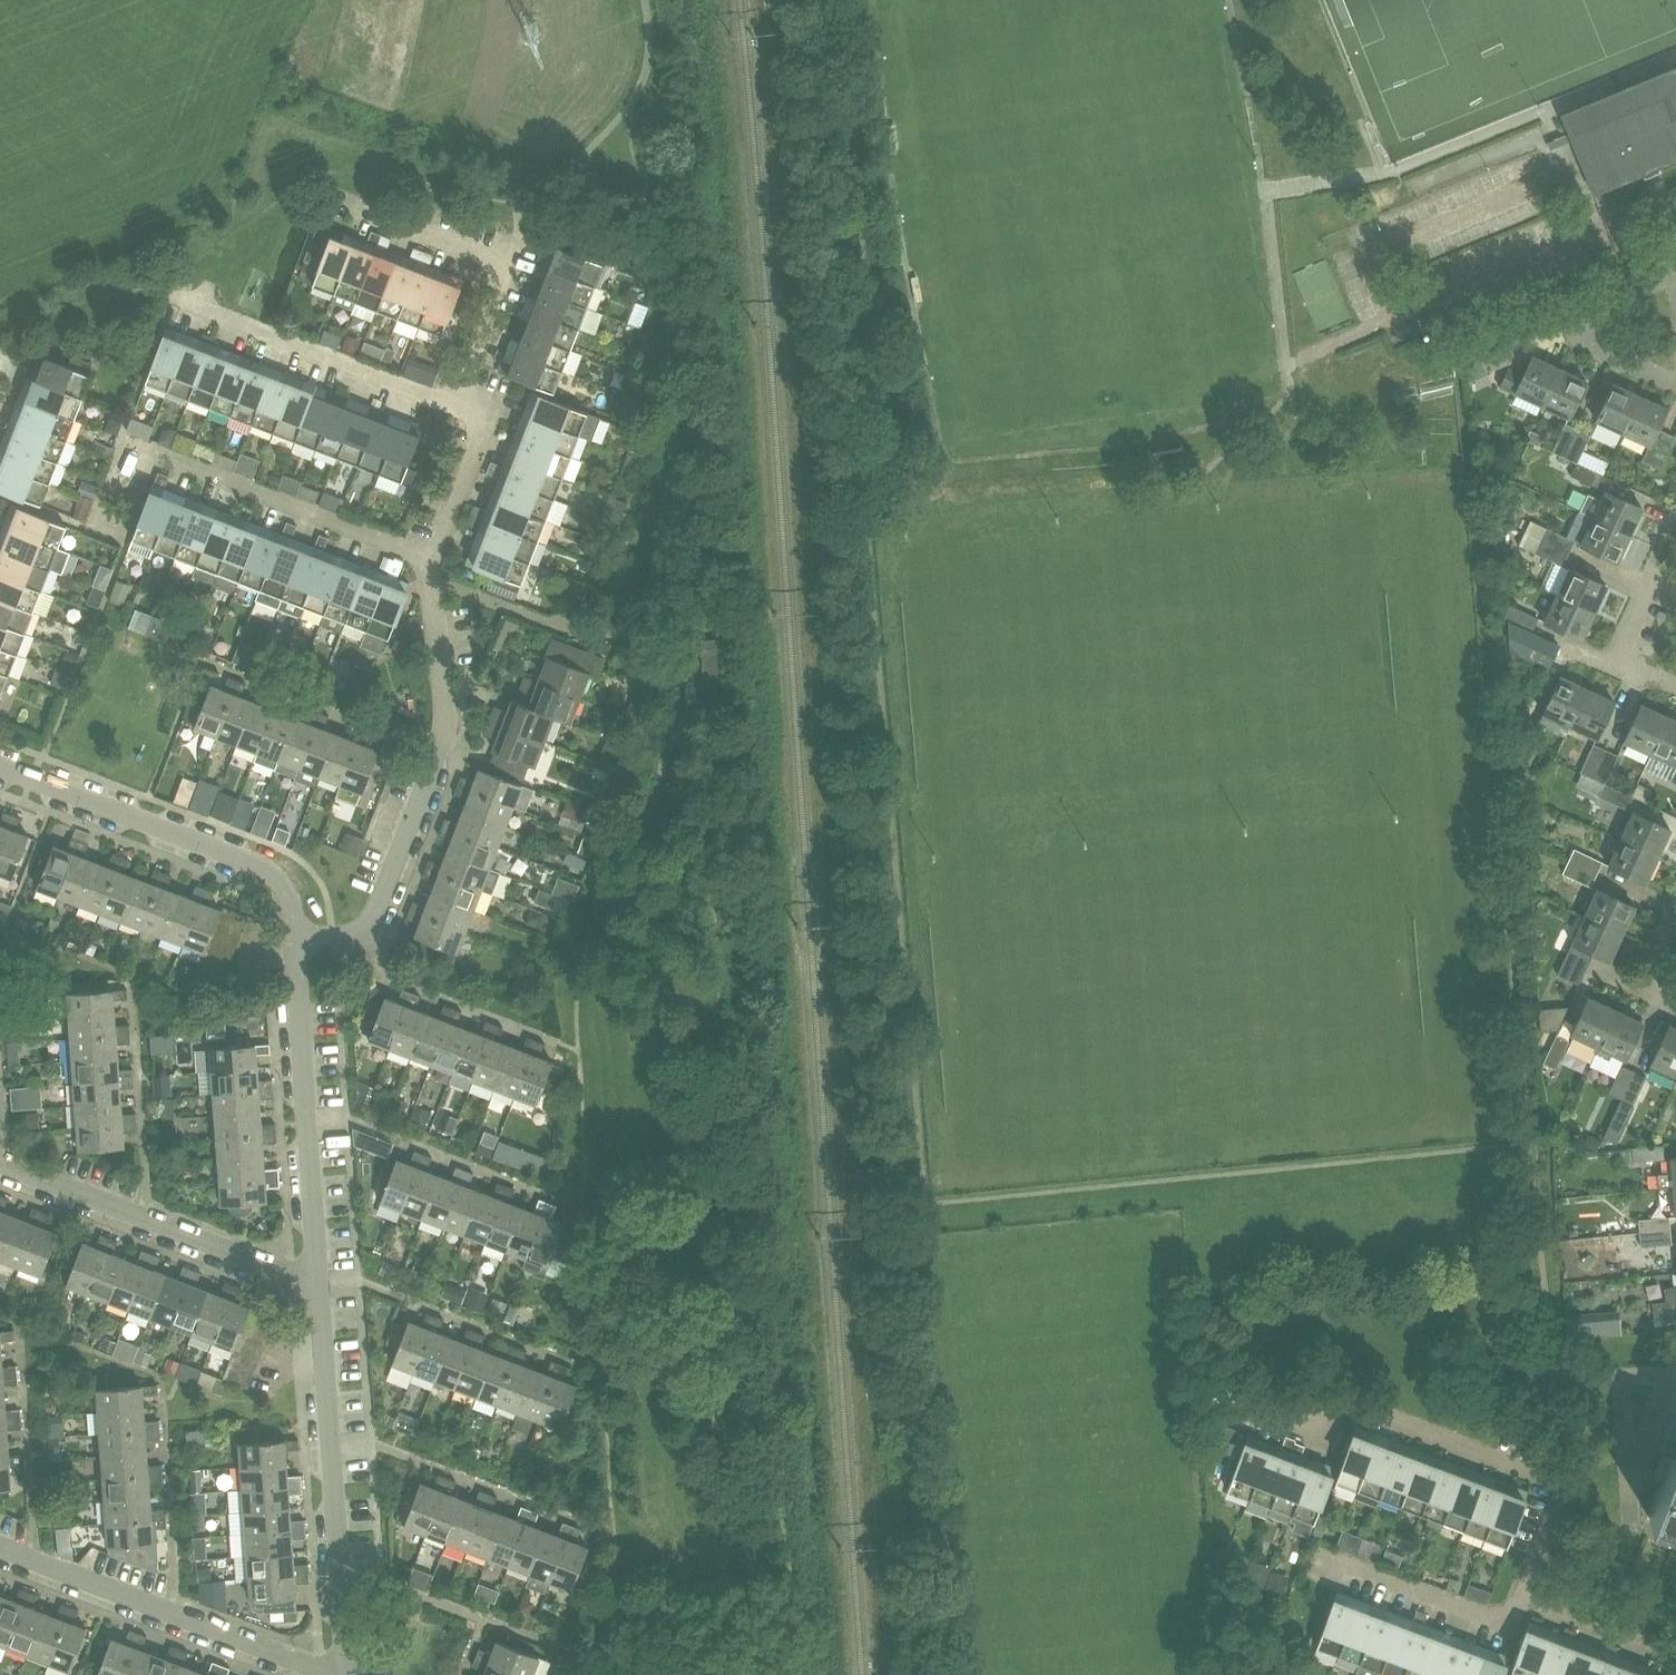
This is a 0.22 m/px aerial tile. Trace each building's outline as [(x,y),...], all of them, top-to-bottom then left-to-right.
[(1568,134),(1591,190),(1641,169),(1644,177),(1660,171),(1656,162),(1675,154),(1675,89),(1646,102),(1640,89),(1602,104),(1608,118),(1568,134)] [(313,283),(335,291),(352,247),(341,243),(344,234),(318,225),(306,260),(320,265),(313,283)] [(354,307),(356,300),(377,308),(395,263),(384,259),(391,239),(381,235),(376,246),(353,307),(354,307)] [(333,299),(353,307),(376,246),(366,242),(359,263),(348,259),(353,247),(352,247),(335,291),(333,299)] [(553,256),(549,267),(594,285),(602,263),(548,242),(544,252),(553,256)] [(406,267),(395,263),(377,308),(398,316),(424,251),(413,247),(406,267)] [(433,255),(424,251),(398,316),(399,317),(394,331),(414,338),(420,325),(435,286),(437,279),(426,275),(433,255)] [(536,275),(532,285),(586,306),(594,285),(549,267),(544,278),(536,275)] [(442,333),(462,279),(451,275),(444,295),(433,291),(435,286),(420,325),(442,333)] [(537,298),(532,310),(578,328),(586,306),(532,285),(528,295),(537,298)] [(520,317),(515,328),(569,349),(578,328),(532,310),(528,321),(520,317)] [(166,327),(145,381),(167,390),(186,344),(174,339),(177,331),(166,327)] [(520,341),(516,353),(561,370),(569,349),(515,328),(512,337),(520,341)] [(342,336),(325,329),(319,343),(336,350),(342,336)] [(355,354),(361,340),(347,334),(341,349),(355,354)] [(167,390),(188,398),(210,343),(200,340),(196,348),(186,344),(167,390)] [(188,398),(209,406),(227,360),(217,356),(220,347),(210,343),(188,398)] [(1482,359),(1484,365),(1487,372),(1516,360),(1511,347),(1482,359)] [(388,366),(394,351),(386,348),(380,363),(388,366)] [(499,371),(553,392),(561,370),(516,353),(512,363),(503,360),(499,371)] [(1500,385),(1514,392),(1542,405),(1559,367),(1532,354),(1521,378),(1507,371),(1500,385)] [(36,356),(28,376),(82,397),(90,375),(88,374),(92,364),(71,356),(67,367),(36,356)] [(209,406),(231,414),(252,360),(242,356),(239,365),(227,360),(209,406)] [(231,414),(252,422),(270,377),(259,372),(262,364),(252,360),(231,414)] [(1542,405),(1568,417),(1569,417),(1586,380),(1559,367),(1542,405)] [(437,370),(430,368),(424,370),(421,377),(432,382),(437,370)] [(252,422),(273,431),(295,376),(285,372),(281,381),(270,377),(252,422)] [(24,388),(20,398),(74,418),(82,397),(28,376),(27,378),(36,382),(32,391),(24,388)] [(273,431),(295,439),(313,393),(301,389),(305,380),(295,376),(273,431)] [(1596,420),(1622,433),(1640,395),(1613,382),(1596,420)] [(295,439),(316,447),(337,393),(327,389),(324,397),(313,393),(295,439)] [(600,418),(532,391),(528,402),(537,405),(532,416),(592,439),(600,418)] [(316,447),(337,455),(355,410),(344,405),(347,397),(337,393),(316,447)] [(1668,407),(1640,395),(1622,433),(1648,444),(1641,460),(1661,469),(1674,439),(1657,432),(1668,407)] [(379,408),(382,401),(374,397),(371,405),(379,408)] [(24,411),(20,422),(66,440),(74,418),(20,398),(16,408),(24,411)] [(139,400),(129,428),(140,432),(147,414),(140,411),(144,401),(139,400)] [(337,455),(359,464),(380,409),(370,405),(366,414),(355,410),(337,455)] [(359,464),(380,472),(398,426),(386,422),(390,413),(380,409),(359,464)] [(570,455),(578,435),(592,440),(592,439),(532,416),(528,427),(520,424),(516,434),(570,455)] [(106,431),(118,436),(122,426),(110,421),(106,431)] [(7,430),(4,440),(58,461),(66,440),(20,422),(16,433),(7,430)] [(409,430),(398,426),(380,472),(402,480),(423,426),(412,422),(409,430)] [(1564,457),(1578,428),(1565,422),(1552,452),(1564,457)] [(1578,428),(1564,457),(1577,463),(1577,462),(1590,434),(1578,428)] [(1526,439),(1539,445),(1543,435),(1530,430),(1526,439)] [(520,447),(516,458),(562,476),(570,455),(516,434),(512,444),(520,447)] [(4,465),(50,482),(58,461),(4,440),(0,450),(8,454),(4,465)] [(109,457),(112,448),(97,442),(94,452),(109,457)] [(215,455),(217,450),(197,442),(194,451),(213,458),(215,455)] [(212,463),(220,466),(234,471),(239,458),(217,450),(215,455),(213,458),(212,463)] [(261,464),(240,456),(239,458),(234,471),(255,479),(261,464)] [(503,466),(499,476),(554,497),(562,476),(516,458),(512,470),(503,466)] [(1598,488),(1605,475),(1577,462),(1577,463),(1571,475),(1598,488)] [(41,504),(50,482),(4,465),(0,475),(0,489),(41,504)] [(277,485),(280,476),(272,474),(269,482),(277,485)] [(280,476),(277,485),(288,489),(289,485),(286,478),(280,476)] [(504,490),(500,501),(546,519),(554,497),(499,476),(495,487),(504,490)] [(93,498),(98,486),(97,486),(83,480),(78,492),(92,498),(93,498)] [(154,484),(133,538),(128,549),(150,557),(172,501),(161,497),(165,488),(154,484)] [(1605,490),(1593,517),(1630,534),(1643,507),(1605,490)] [(88,512),(93,499),(80,494),(75,507),(88,512)] [(184,505),(172,501),(150,557),(151,558),(155,547),(175,555),(196,500),(187,497),(184,505)] [(175,555),(196,563),(214,517),(204,513),(207,505),(196,500),(175,555)] [(487,509),(483,519),(537,540),(546,519),(500,501),(495,512),(487,509)] [(66,525),(12,504),(8,515),(16,518),(12,529),(57,547),(66,525)] [(196,563),(218,571),(239,517),(229,513),(226,522),(214,517),(196,563)] [(218,571),(239,579),(257,534),(246,530),(249,521),(239,517),(218,571)] [(1593,517),(1581,543),(1580,544),(1618,562),(1630,534),(1593,517)] [(488,532),(483,544),(529,561),(537,540),(483,519),(479,529),(488,532)] [(1546,527),(1540,540),(1569,553),(1575,540),(1546,527)] [(49,568),(57,547),(12,529),(8,540),(0,537),(0,549),(49,568)] [(268,538),(257,534),(239,579),(260,588),(282,533),(272,530),(268,538)] [(292,537),(282,533),(260,588),(256,599),(277,608),(299,550),(289,546),(292,537)] [(1534,552),(1563,566),(1569,553),(1540,540),(1535,538),(1532,546),(1536,548),(1534,552)] [(521,583),(529,561),(483,544),(479,555),(471,551),(466,562),(521,583)] [(311,555),(299,550),(277,608),(299,617),(304,604),(303,604),(324,550),(314,546),(311,555)] [(41,589),(49,568),(0,549),(0,573),(41,589)] [(301,616),(320,623),(342,567),(331,562),(334,554),(324,550),(303,604),(304,604),(305,605),(301,616)] [(596,574),(599,564),(597,564),(587,560),(584,569),(596,574)] [(320,623),(325,612),(346,621),(367,566),(357,563),(353,571),(342,567),(320,623)] [(105,589),(113,569),(101,564),(93,584),(93,585),(105,589)] [(346,621),(367,629),(385,583),(373,579),(377,570),(367,566),(346,621)] [(1569,567),(1556,594),(1594,612),(1607,584),(1569,567)] [(33,611),(41,589),(0,573),(0,598),(33,611)] [(389,637),(410,583),(399,579),(396,588),(385,583),(367,629),(389,637)] [(116,581),(110,597),(120,601),(122,597),(125,599),(129,588),(125,587),(126,585),(116,581)] [(105,590),(96,586),(91,597),(101,601),(105,590)] [(1581,639),(1582,638),(1594,612),(1556,594),(1544,621),(1581,639)] [(24,632),(33,611),(0,598),(0,622),(24,632)] [(1510,604),(1504,618),(1533,631),(1539,617),(1510,604)] [(166,622),(170,609),(157,605),(152,618),(166,622)] [(186,619),(176,615),(174,623),(183,626),(186,619)] [(92,622),(83,619),(80,630),(88,633),(92,622)] [(16,653),(24,632),(0,622),(0,647),(16,653)] [(701,640),(701,653),(729,652),(728,638),(701,640)] [(550,655),(540,681),(540,682),(578,696),(588,672),(597,675),(604,658),(551,639),(545,654),(550,655)] [(8,674),(16,653),(0,647),(0,671),(8,674)] [(67,649),(63,660),(65,661),(75,665),(76,665),(80,654),(67,649)] [(701,653),(702,667),(729,665),(729,652),(701,653)] [(65,661),(62,670),(72,674),(76,665),(75,665),(65,661)] [(730,678),(729,665),(702,667),(703,680),(730,678)] [(69,674),(56,669),(51,682),(63,688),(69,674)] [(345,689),(344,691),(368,700),(369,698),(376,678),(352,669),(348,679),(345,689)] [(1543,713),(1569,725),(1587,687),(1560,675),(1543,713)] [(194,727),(215,735),(237,679),(228,676),(223,689),(210,684),(194,727)] [(535,695),(531,705),(530,706),(551,715),(551,716),(552,716),(552,715),(569,722),(578,696),(540,682),(540,681),(525,676),(520,690),(535,695)] [(731,691),(730,678),(703,680),(704,693),(731,691)] [(215,735),(236,743),(252,700),(241,696),(246,683),(237,679),(215,735)] [(1569,725),(1597,738),(1615,700),(1587,687),(1569,725)] [(732,705),(731,691),(704,693),(705,706),(732,705)] [(236,743),(257,751),(254,760),(279,696),(270,692),(265,705),(252,700),(236,743)] [(254,760),(275,768),(294,717),(282,712),(287,699),(279,696),(254,760)] [(495,704),(490,720),(542,740),(552,716),(551,716),(551,715),(530,706),(531,705),(514,699),(510,710),(495,704)] [(1623,741),(1650,753),(1668,715),(1641,703),(1623,741)] [(275,768),(278,759),(299,767),(320,711),(312,708),(307,721),(294,717),(275,768)] [(329,715),(320,711),(299,767),(300,767),(295,779),(316,787),(321,775),(320,775),(336,733),(324,728),(329,715)] [(1528,748),(1528,747),(1541,719),(1528,713),(1514,742),(1528,748)] [(1668,715),(1650,753),(1675,765),(1675,719),(1668,715)] [(533,765),(542,740),(490,720),(484,734),(498,739),(494,751),(502,754),(497,769),(523,779),(529,764),(533,765)] [(348,737),(336,733),(320,775),(321,775),(341,783),(362,728),(353,724),(348,737)] [(371,731),(362,728),(341,783),(363,791),(366,784),(372,786),(378,771),(371,768),(379,749),(365,744),(371,731)] [(1593,743),(1580,772),(1592,778),(1605,748),(1593,743)] [(1619,755),(1605,748),(1592,778),(1600,781),(1606,783),(1619,755)] [(595,812),(613,819),(629,774),(611,767),(595,812)] [(461,776),(458,784),(513,805),(521,784),(479,768),(474,781),(461,776)] [(206,795),(211,782),(200,778),(194,791),(206,795)] [(1628,809),(1634,796),(1606,784),(1606,783),(1600,781),(1593,794),(1628,809)] [(458,784),(454,793),(468,798),(463,810),(505,826),(513,805),(458,784)] [(562,815),(580,822),(585,809),(567,802),(562,815)] [(304,816),(286,808),(280,823),(297,831),(304,816)] [(12,813),(3,810),(0,818),(0,844),(12,813)] [(445,817),(442,826),(497,847),(505,826),(463,810),(458,822),(445,817)] [(1633,811),(1621,838),(1658,855),(1671,828),(1633,811)] [(245,829),(250,817),(234,812),(233,816),(230,824),(245,829)] [(12,877),(16,867),(25,871),(31,855),(22,852),(29,835),(16,830),(21,817),(12,813),(0,844),(0,872),(12,877)] [(271,825),(256,819),(251,832),(266,838),(271,825)] [(306,836),(309,828),(302,825),(299,833),(306,836)] [(442,826),(438,834),(452,839),(447,851),(489,868),(497,847),(442,826)] [(356,857),(363,841),(364,838),(347,831),(339,849),(356,857)] [(590,856),(596,840),(585,835),(579,852),(590,856)] [(53,845),(36,887),(58,895),(80,840),(71,837),(66,850),(53,845)] [(1621,838),(1608,864),(1608,865),(1646,883),(1658,855),(1621,838)] [(58,895),(79,903),(95,861),(83,856),(88,843),(80,840),(58,895)] [(552,848),(547,864),(562,870),(567,859),(572,861),(575,853),(567,850),(566,853),(552,848)] [(1603,861),(1574,848),(1568,861),(1597,874),(1603,861)] [(429,859),(426,867),(481,888),(489,868),(447,851),(442,864),(429,859)] [(79,903),(100,911),(121,856),(113,852),(108,866),(95,861),(79,903)] [(100,911),(121,919),(137,877),(125,872),(130,859),(121,856),(100,911)] [(1562,873),(1591,887),(1597,874),(1568,861),(1562,873)] [(426,867),(422,876),(436,881),(431,893),(473,909),(481,888),(426,867)] [(121,919),(142,927),(163,872),(154,869),(149,882),(137,877),(121,919)] [(142,927),(163,935),(179,893),(167,889),(172,875),(163,872),(142,927)] [(505,900),(515,904),(522,884),(512,880),(505,900)] [(163,935),(184,943),(206,888),(196,885),(191,898),(179,893),(163,935)] [(213,931),(218,919),(221,909),(208,904),(213,891),(206,888),(184,943),(205,951),(208,943),(213,931)] [(1597,888),(1584,915),(1622,933),(1635,906),(1597,888)] [(554,896),(545,892),(538,906),(548,910),(554,896)] [(426,905),(413,900),(410,909),(465,930),(473,909),(431,893),(426,905)] [(223,906),(221,909),(218,919),(243,929),(248,915),(223,906)] [(410,909),(407,917),(420,922),(415,935),(457,952),(465,930),(410,909)] [(530,909),(525,923),(537,927),(535,933),(543,936),(551,915),(542,912),(542,914),(530,909)] [(1610,960),(1610,959),(1622,933),(1584,915),(1572,942),(1610,960)] [(238,941),(243,929),(218,919),(213,931),(238,941)] [(59,931),(55,941),(64,945),(68,935),(59,931)] [(233,953),(238,941),(213,931),(208,943),(233,953)] [(228,966),(233,953),(208,943),(205,951),(203,956),(228,966)] [(223,979),(228,966),(203,956),(198,969),(223,979)] [(1557,974),(1577,983),(1584,971),(1563,961),(1557,974)] [(219,991),(223,979),(198,969),(193,981),(219,991)] [(193,985),(182,981),(178,989),(189,993),(193,985)] [(127,988),(68,992),(70,1015),(115,1012),(114,998),(127,997),(127,988)] [(412,992),(403,988),(398,1001),(384,996),(368,1039),(390,1047),(412,992)] [(390,1047),(411,1055),(428,1013),(415,1008),(420,995),(412,992),(390,1047)] [(19,1019),(17,995),(5,996),(7,1019),(19,1019)] [(1571,1034),(1598,1046),(1615,1008),(1588,996),(1571,1034)] [(439,1017),(428,1013),(411,1055),(432,1063),(454,1008),(444,1004),(439,1017)] [(432,1063),(452,1071),(469,1029),(457,1024),(462,1011),(454,1008),(432,1063)] [(1612,1053),(1624,1059),(1625,1059),(1643,1021),(1615,1008),(1598,1046),(1595,1052),(1609,1059),(1612,1053)] [(70,1015),(71,1037),(130,1033),(129,1024),(115,1025),(115,1012),(70,1015)] [(53,1028),(52,1019),(7,1022),(8,1034),(40,1032),(39,1029),(53,1028)] [(481,1033),(469,1029),(452,1071),(473,1079),(495,1023),(486,1020),(481,1033)] [(473,1079),(494,1087),(511,1045),(498,1040),(503,1026),(495,1023),(473,1079)] [(1675,1081),(1675,1079),(1675,1027),(1670,1024),(1649,1068),(1675,1081)] [(71,1037),(73,1059),(118,1056),(117,1043),(131,1042),(130,1033),(71,1037)] [(1569,1040),(1556,1033),(1543,1063),(1556,1069),(1569,1040)] [(522,1049),(511,1045),(494,1087),(515,1095),(537,1040),(527,1036),(522,1049)] [(537,1103),(553,1061),(540,1056),(545,1043),(537,1040),(515,1095),(537,1103)] [(20,1063),(18,1041),(7,1042),(9,1064),(20,1063)] [(270,1052),(270,1043),(256,1044),(255,1043),(211,1047),(212,1069),(257,1066),(256,1053),(270,1052)] [(73,1059),(74,1082),(133,1078),(133,1068),(119,1069),(118,1056),(73,1059)] [(33,1078),(32,1063),(21,1064),(22,1079),(33,1078)] [(1634,1070),(1621,1064),(1608,1093),(1620,1099),(1634,1070)] [(212,1069),(214,1092),(273,1088),(272,1078),(258,1079),(257,1066),(212,1069)] [(1633,1105),(1647,1076),(1634,1070),(1620,1099),(1633,1105)] [(74,1082),(76,1104),(121,1100),(120,1087),(134,1086),(133,1078),(74,1082)] [(214,1092),(215,1114),(260,1111),(259,1098),(273,1097),(273,1088),(214,1092)] [(389,1111),(393,1100),(385,1097),(381,1108),(389,1111)] [(393,1100),(389,1111),(402,1116),(408,1101),(396,1097),(395,1101),(393,1100)] [(76,1104),(77,1126),(136,1122),(136,1113),(122,1114),(121,1100),(76,1104)] [(415,1105),(410,1117),(411,1118),(410,1120),(425,1125),(426,1123),(428,1124),(433,1111),(415,1105)] [(215,1114),(217,1136),(276,1132),(275,1123),(261,1124),(260,1111),(215,1114)] [(438,1111),(435,1119),(439,1121),(436,1129),(452,1135),(459,1119),(438,1111)] [(39,1113),(25,1113),(26,1128),(39,1127),(39,1113)] [(79,1149),(124,1146),(123,1132),(137,1131),(136,1122),(77,1126),(79,1149)] [(217,1136),(218,1159),(263,1155),(262,1142),(277,1141),(276,1132),(217,1136)] [(1586,1146),(1594,1150),(1597,1150),(1600,1142),(1590,1137),(1586,1146)] [(493,1150),(494,1147),(480,1142),(479,1145),(476,1152),(490,1157),(493,1150)] [(1663,1144),(1632,1147),(1618,1148),(1620,1162),(1665,1159),(1663,1144)] [(1602,1149),(1597,1150),(1594,1150),(1588,1150),(1588,1159),(1602,1158),(1602,1149)] [(395,1162),(388,1181),(380,1201),(402,1209),(422,1153),(414,1150),(409,1163),(396,1158),(395,1162)] [(432,1157),(422,1153),(402,1209),(423,1217),(439,1175),(427,1170),(432,1157)] [(218,1159),(220,1181),(279,1176),(278,1168),(264,1168),(263,1155),(218,1159)] [(1671,1158),(1672,1171),(1656,1173),(1657,1187),(1675,1186),(1675,1156),(1671,1157),(1671,1158)] [(386,1159),(379,1178),(388,1181),(395,1162),(386,1159)] [(451,1179),(439,1175),(423,1217),(444,1225),(465,1169),(456,1166),(451,1179)] [(444,1225),(464,1232),(481,1190),(468,1186),(473,1173),(465,1169),(444,1225)] [(253,1205),(253,1201),(266,1201),(266,1187),(280,1186),(279,1176),(220,1181),(221,1204),(229,1203),(229,1207),(231,1210),(234,1213),(238,1214),(245,1214),(250,1212),(252,1209),(253,1205)] [(493,1195),(481,1190),(464,1232),(485,1240),(506,1186),(498,1182),(493,1195)] [(485,1240),(506,1248),(522,1206),(510,1202),(515,1189),(506,1186),(485,1240)] [(1657,1187),(1657,1188),(1674,1187),(1675,1216),(1675,1186),(1657,1187)] [(15,1215),(3,1211),(8,1198),(0,1195),(0,1255),(15,1215)] [(535,1211),(522,1206),(506,1248),(527,1256),(548,1201),(539,1198),(535,1211)] [(564,1224),(564,1222),(551,1218),(556,1205),(548,1201),(527,1256),(548,1264),(553,1253),(564,1224)] [(15,1215),(0,1255),(0,1258),(20,1265),(41,1210),(33,1207),(28,1220),(15,1215)] [(41,1274),(57,1232),(44,1227),(49,1214),(41,1210),(20,1265),(41,1274)] [(1638,1218),(1639,1232),(1671,1230),(1670,1216),(1638,1218)] [(564,1224),(553,1253),(567,1259),(578,1230),(564,1224)] [(1639,1232),(1640,1235),(1640,1247),(1672,1244),(1671,1230),(1639,1232)] [(82,1241),(66,1284),(87,1292),(109,1237),(100,1233),(95,1246),(82,1241)] [(87,1292),(108,1300),(124,1257),(112,1253),(117,1240),(109,1237),(87,1292)] [(137,1262),(124,1257),(108,1300),(129,1308),(150,1253),(142,1249),(137,1262)] [(403,1254),(389,1249),(383,1265),(397,1270),(403,1254)] [(129,1308),(150,1316),(166,1274),(154,1269),(159,1256),(150,1253),(129,1308)] [(178,1278),(166,1274),(150,1316),(171,1324),(192,1268),(183,1265),(178,1278)] [(429,1270),(417,1266),(413,1277),(424,1281),(429,1270)] [(201,1272),(192,1268),(171,1324),(192,1332),(208,1290),(196,1285),(201,1272)] [(460,1280),(449,1276),(443,1290),(455,1294),(460,1280)] [(220,1294),(208,1290),(192,1332),(213,1340),(234,1285),(225,1281),(220,1294)] [(237,1301),(242,1288),(234,1285),(213,1340),(234,1348),(237,1340),(242,1328),(247,1315),(250,1306),(237,1301)] [(1665,1289),(1666,1302),(1653,1303),(1655,1324),(1675,1323),(1675,1288),(1665,1289)] [(252,1302),(250,1306),(247,1315),(272,1325),(277,1312),(252,1302)] [(1594,1311),(1566,1314),(1568,1339),(1597,1336),(1594,1311)] [(408,1320),(393,1362),(392,1363),(414,1371),(435,1315),(426,1312),(422,1325),(408,1320)] [(267,1338),(272,1325),(247,1315),(242,1328),(267,1338)] [(435,1379),(451,1336),(453,1330),(441,1326),(443,1319),(435,1315),(414,1371),(435,1379)] [(262,1350),(267,1338),(242,1328),(237,1340),(262,1350)] [(463,1341),(451,1336),(435,1379),(455,1386),(477,1331),(468,1328),(463,1341)] [(14,1330),(0,1331),(0,1353),(1,1353),(0,1339),(14,1338),(14,1330)] [(455,1386),(476,1394),(492,1352),(480,1348),(485,1335),(477,1331),(455,1386)] [(117,1342),(104,1337),(100,1347),(114,1352),(117,1342)] [(237,1340),(234,1348),(232,1353),(258,1363),(262,1350),(237,1340)] [(133,1348),(120,1343),(116,1352),(129,1357),(133,1348)] [(505,1357),(492,1352),(476,1394),(497,1402),(518,1347),(510,1344),(505,1357)] [(497,1402),(518,1410),(534,1368),(522,1363),(527,1350),(518,1347),(497,1402)] [(147,1366),(152,1354),(138,1349),(134,1362),(147,1366)] [(17,1374),(16,1365),(2,1366),(1,1353),(0,1353),(0,1375),(17,1374)] [(232,1353),(228,1365),(253,1375),(258,1363),(232,1353)] [(168,1357),(164,1369),(176,1373),(180,1362),(168,1357)] [(546,1373),(534,1368),(518,1410),(539,1418),(560,1363),(551,1360),(546,1373)] [(564,1379),(569,1366),(560,1363),(539,1418),(560,1426),(576,1384),(564,1379)] [(186,1365),(181,1377),(195,1383),(200,1371),(186,1365)] [(223,1378),(248,1388),(253,1375),(228,1365),(223,1378)] [(5,1397),(4,1384),(18,1383),(17,1374),(0,1375),(0,1398),(5,1397)] [(218,1377),(212,1391),(223,1395),(228,1381),(218,1377)] [(157,1393),(156,1385),(142,1386),(142,1385),(97,1388),(99,1411),(144,1408),(143,1394),(157,1393)] [(5,1397),(0,1398),(0,1420),(20,1419),(19,1409),(6,1410),(5,1397)] [(99,1411),(100,1434),(159,1430),(159,1419),(145,1420),(144,1408),(99,1411)] [(60,1427),(59,1415),(47,1416),(48,1428),(60,1427)] [(407,1421),(397,1418),(393,1431),(402,1435),(407,1421)] [(8,1442),(7,1429),(21,1428),(20,1419),(0,1420),(0,1442),(8,1442)] [(1658,1435),(1670,1439),(1675,1424),(1663,1420),(1658,1435)] [(1335,1480),(1359,1489),(1376,1443),(1364,1438),(1367,1430),(1356,1426),(1335,1480)] [(100,1434),(102,1455),(147,1452),(146,1439),(160,1437),(159,1430),(100,1434)] [(206,1430),(188,1431),(189,1445),(207,1444),(206,1430)] [(1267,1451),(1257,1447),(1260,1438),(1248,1434),(1227,1488),(1250,1497),(1267,1451)] [(1250,1497),(1271,1505),(1296,1439),(1286,1435),(1279,1455),(1267,1451),(1250,1497)] [(60,1451),(59,1438),(49,1438),(50,1451),(60,1451)] [(299,1448),(299,1438),(240,1443),(241,1466),(286,1462),(285,1448),(299,1448)] [(1359,1489),(1380,1497),(1401,1443),(1389,1438),(1386,1447),(1376,1443),(1359,1489)] [(1296,1439),(1271,1505),(1291,1513),(1292,1513),(1310,1467),(1299,1463),(1306,1445),(1295,1442),(1296,1439)] [(24,1463),(23,1454),(9,1455),(8,1442),(0,1442),(0,1465),(24,1463)] [(1380,1497),(1401,1505),(1419,1459),(1407,1454),(1410,1446),(1401,1443),(1380,1497)] [(102,1455),(104,1478),(162,1474),(162,1464),(148,1465),(147,1452),(102,1455)] [(1401,1505),(1422,1513),(1443,1459),(1432,1455),(1429,1463),(1419,1459),(1401,1505)] [(1665,1478),(1650,1517),(1675,1527),(1675,1458),(1667,1455),(1659,1476),(1665,1478)] [(1440,1530),(1443,1521),(1444,1521),(1461,1475),(1450,1471),(1453,1462),(1443,1459),(1422,1513),(1431,1516),(1427,1525),(1440,1530)] [(241,1466),(243,1488),(302,1484),(301,1474),(287,1475),(286,1462),(241,1466)] [(24,1472),(24,1463),(0,1465),(0,1488),(11,1487),(10,1473),(24,1472)] [(1310,1534),(1335,1467),(1324,1463),(1321,1471),(1310,1467),(1292,1513),(1291,1513),(1289,1520),(1294,1522),(1292,1527),(1310,1534)] [(201,1481),(200,1469),(190,1469),(190,1482),(201,1481)] [(1444,1521),(1465,1529),(1485,1474),(1475,1471),(1472,1479),(1461,1475),(1444,1521)] [(104,1478),(105,1500),(150,1497),(149,1483),(163,1482),(162,1474),(104,1478)] [(404,1524),(425,1532),(447,1477),(438,1474),(433,1487),(420,1482),(415,1495),(404,1524)] [(1465,1529),(1486,1537),(1503,1491),(1492,1487),(1495,1478),(1485,1474),(1465,1529)] [(425,1532),(446,1540),(462,1498),(450,1494),(455,1480),(447,1477),(425,1532)] [(243,1488),(244,1510),(289,1507),(288,1493),(302,1492),(302,1484),(243,1488)] [(1508,1545),(1528,1491),(1517,1487),(1514,1495),(1503,1491),(1486,1537),(1508,1545)] [(475,1503),(462,1498),(446,1540),(467,1548),(489,1493),(480,1489),(475,1503)] [(191,1506),(203,1505),(202,1492),(190,1493),(191,1506)] [(407,1493),(396,1521),(404,1524),(415,1495),(407,1493)] [(467,1548),(488,1556),(504,1514),(492,1510),(497,1496),(489,1493),(467,1548)] [(105,1500),(107,1522),(166,1518),(165,1508),(151,1509),(150,1497),(105,1500)] [(55,1527),(70,1525),(69,1505),(54,1506),(55,1527)] [(516,1519),(504,1514),(488,1556),(509,1564),(530,1509),(521,1505),(516,1519)] [(244,1510),(246,1532),(305,1528),(304,1519),(290,1520),(289,1507),(244,1510)] [(509,1564),(529,1571),(546,1530),(534,1525),(539,1512),(530,1509),(509,1564)] [(1318,1515),(1311,1533),(1321,1537),(1328,1518),(1318,1515)] [(148,1542),(154,1542),(153,1527),(166,1526),(166,1518),(107,1522),(108,1545),(148,1542)] [(558,1535),(546,1530),(529,1571),(550,1579),(572,1525),(563,1521),(558,1535)] [(575,1541),(580,1528),(572,1525),(550,1579),(572,1588),(588,1546),(575,1541)] [(246,1532),(248,1555),(293,1551),(291,1538),(306,1537),(305,1528),(246,1532)] [(1341,1533),(1336,1547),(1356,1554),(1361,1541),(1341,1533)] [(202,1538),(194,1538),(195,1552),(203,1551),(202,1538)] [(150,1566),(148,1542),(108,1545),(109,1553),(150,1569),(150,1566)] [(1381,1561),(1398,1567),(1403,1555),(1386,1548),(1381,1561)] [(294,1564),(293,1551),(248,1555),(234,1556),(235,1578),(249,1577),(308,1572),(308,1563),(294,1564)] [(206,1569),(205,1558),(194,1559),(196,1570),(206,1569)] [(1230,1574),(1240,1578),(1244,1567),(1233,1563),(1230,1574)] [(1271,1569),(1264,1589),(1282,1595),(1289,1575),(1271,1569)] [(309,1581),(308,1572),(249,1577),(251,1603),(254,1607),(257,1610),(261,1612),(297,1609),(295,1582),(309,1581)] [(1450,1576),(1445,1589),(1459,1593),(1463,1581),(1450,1576)] [(200,1594),(227,1593),(227,1580),(213,1581),(200,1582),(200,1594)] [(2,1595),(0,1601),(0,1643),(7,1646),(28,1590),(20,1587),(15,1600),(2,1595)] [(1492,1591),(1482,1587),(1477,1600),(1487,1604),(1492,1591)] [(37,1593),(28,1590),(7,1646),(28,1654),(44,1611),(32,1606),(37,1593)] [(1337,1590),(1317,1645),(1339,1654),(1356,1607),(1345,1603),(1348,1594),(1337,1590)] [(57,1616),(44,1611),(28,1654),(49,1662),(70,1606),(62,1603),(57,1616)] [(1339,1654),(1360,1662),(1381,1607),(1371,1603),(1368,1611),(1356,1607),(1339,1654)] [(70,1670),(87,1628),(74,1623),(79,1609),(70,1606),(49,1662),(70,1670)] [(1360,1662),(1381,1670),(1399,1623),(1388,1619),(1391,1611),(1381,1607),(1360,1662)] [(1395,1674),(1404,1674),(1423,1623),(1414,1619),(1410,1627),(1399,1623),(1381,1670),(1395,1674)] [(1544,1650),(1545,1651),(1549,1638),(1538,1633),(1541,1625),(1529,1621),(1509,1674),(1534,1674),(1544,1650)] [(1441,1639),(1431,1635),(1434,1627),(1423,1623),(1404,1674),(1428,1674),(1441,1639)] [(97,1674),(122,1674),(138,1632),(130,1629),(125,1642),(111,1637),(97,1674)] [(154,1653),(142,1649),(147,1636),(138,1632),(122,1674),(146,1674),(154,1653)] [(1545,1651),(1544,1650),(1534,1674),(1559,1674),(1573,1637),(1563,1634),(1560,1642),(1549,1638),(1545,1651)] [(1466,1639),(1456,1635),(1453,1643),(1441,1639),(1428,1674),(1452,1674),(1466,1639)] [(1591,1654),(1580,1650),(1584,1641),(1573,1637),(1559,1674),(1583,1674),(1591,1654)] [(479,1647),(476,1656),(525,1674),(531,1674),(539,1655),(497,1639),(492,1652),(479,1647)] [(1484,1655),(1473,1651),(1477,1643),(1466,1639),(1452,1674),(1476,1674),(1484,1655)] [(1591,1654),(1583,1674),(1607,1674),(1616,1653),(1615,1653),(1618,1646),(1608,1642),(1602,1658),(1591,1654)] [(154,1653),(146,1674),(169,1674),(180,1648),(171,1645),(166,1658),(154,1653)] [(195,1669),(183,1665),(188,1651),(180,1648),(169,1674),(193,1674),(195,1669)] [(1509,1655),(1499,1651),(1495,1659),(1484,1655),(1476,1674),(1502,1674),(1509,1655)] [(1623,1666),(1626,1657),(1616,1653),(1607,1674),(1632,1674),(1634,1670),(1623,1666)] [(472,1665),(485,1670),(483,1674),(525,1674),(476,1656),(472,1665)] [(1662,1663),(1651,1658),(1645,1674),(1634,1670),(1632,1674),(1657,1674),(1662,1663)] [(195,1669),(193,1674),(217,1674),(221,1664),(213,1661),(208,1674),(195,1669)] [(230,1668),(221,1664),(217,1674),(227,1674),(230,1668)]
